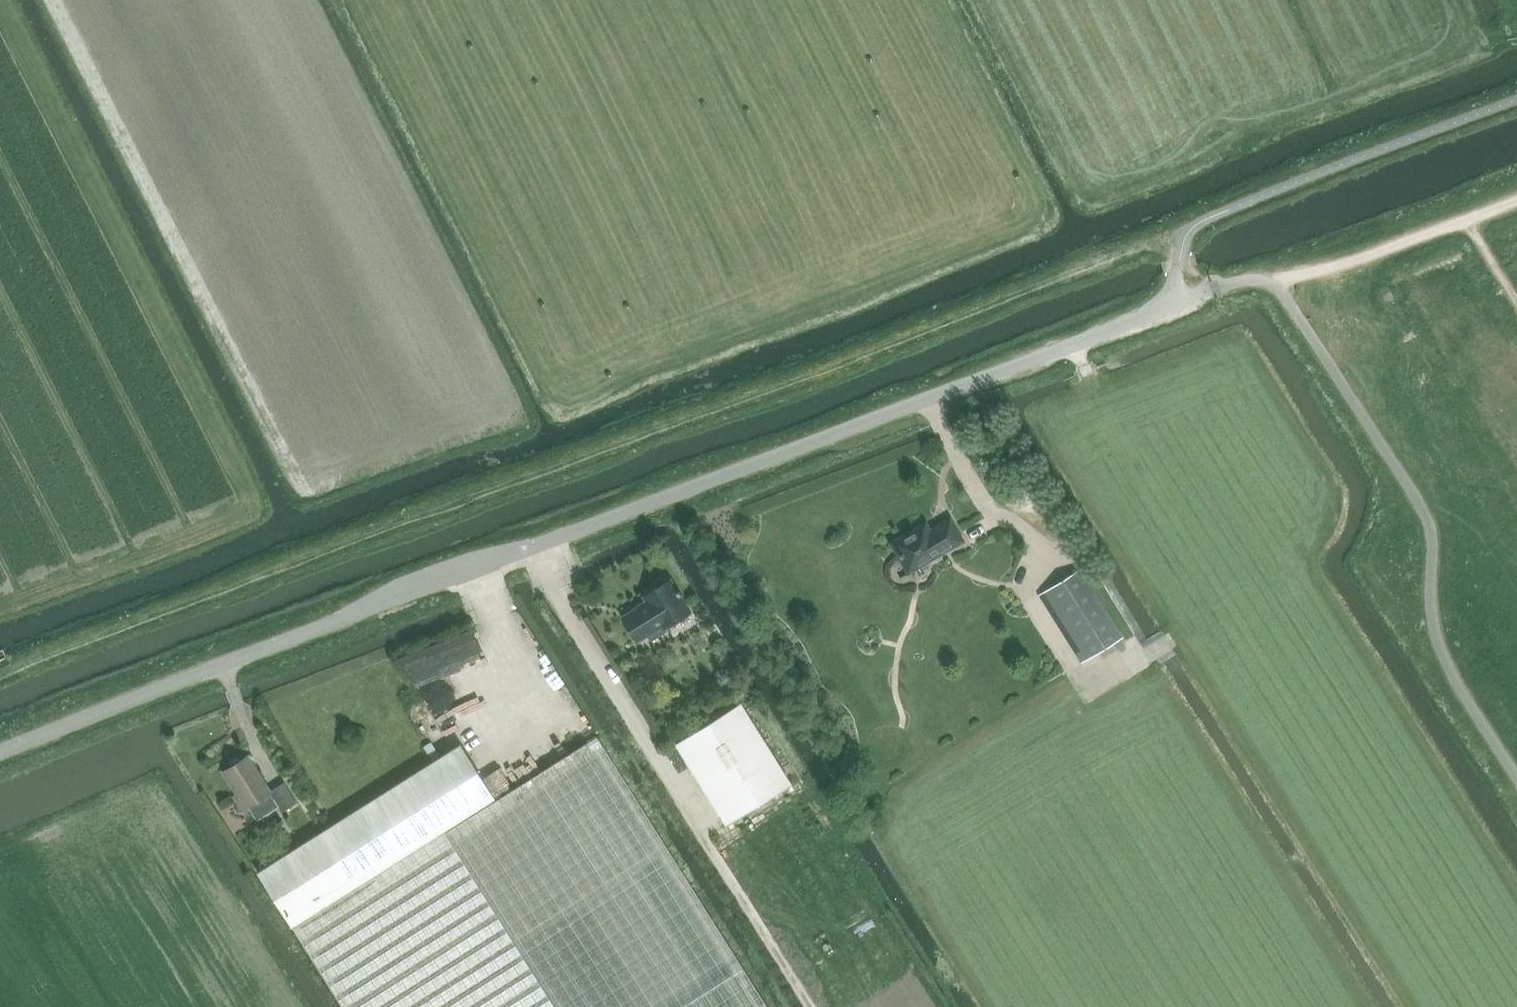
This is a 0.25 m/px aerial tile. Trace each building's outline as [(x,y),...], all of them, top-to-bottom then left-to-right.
[(926,523),(892,542),(909,571),(942,552),(963,540),(951,519),(930,531),(926,523)] [(1038,595),(1081,663),(1113,643),(1118,651),(1126,646),(1121,638),(1123,637),(1080,569),(1038,595)] [(656,588),(643,596),(647,603),(637,609),(636,608),(622,617),(637,641),(647,635),(651,640),(666,631),(662,625),(674,618),(677,622),(681,623),(688,619),(689,614),(687,610),(689,609),(678,593),(679,592),(677,589),(676,589),(670,579),(667,581),(665,578),(661,577),(656,581),(655,585),(656,588)] [(675,741),(725,822),(789,782),(739,701),(675,741)] [(294,927),(344,1006),(769,1006),(743,965),(597,735),(446,831),(294,927)] [(414,771),(258,870),(292,924),(449,826),(496,796),(461,742),(414,771)] [(238,793),(235,795),(243,808),(272,789),(249,754),(242,758),(238,756),(230,761),(230,766),(224,770),(238,793)] [(278,792),(274,795),(284,809),(298,801),(285,781),(275,787),(278,792)]
